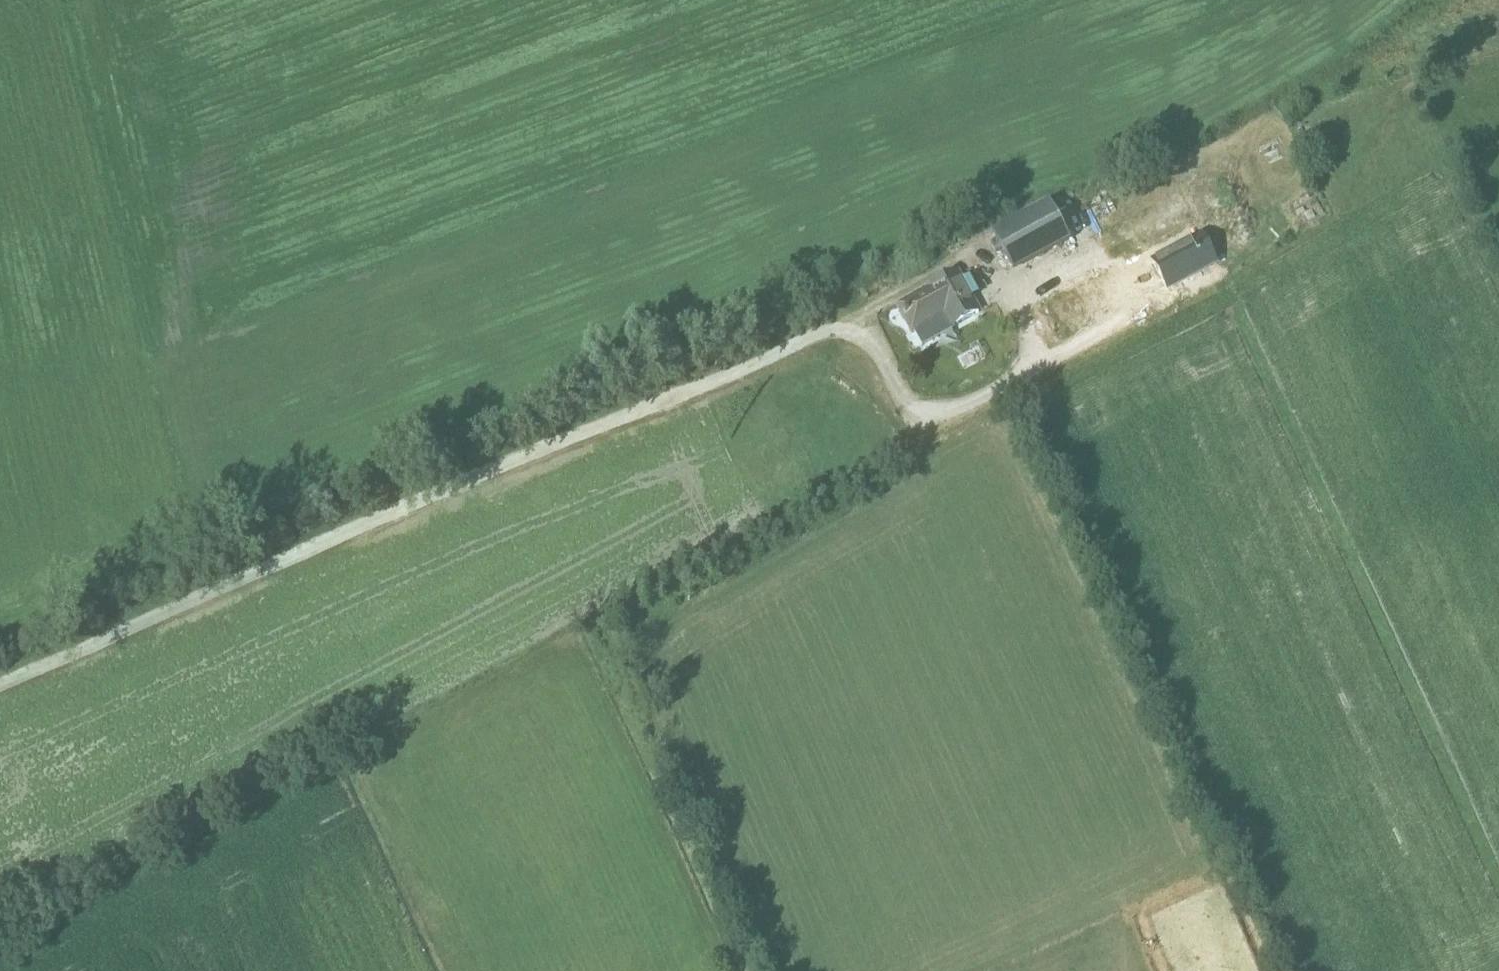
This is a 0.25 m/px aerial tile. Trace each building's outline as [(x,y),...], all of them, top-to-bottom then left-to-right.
[(1050,204),(993,235),(1014,274),(1071,243),(1050,204)] [(1192,237),(1153,260),(1169,287),(1208,264),(1192,237)] [(925,297),(923,294),(900,307),(913,331),(915,330),(922,343),(953,327),(953,326),(977,313),(957,275),(929,291),(931,293),(925,297)]
